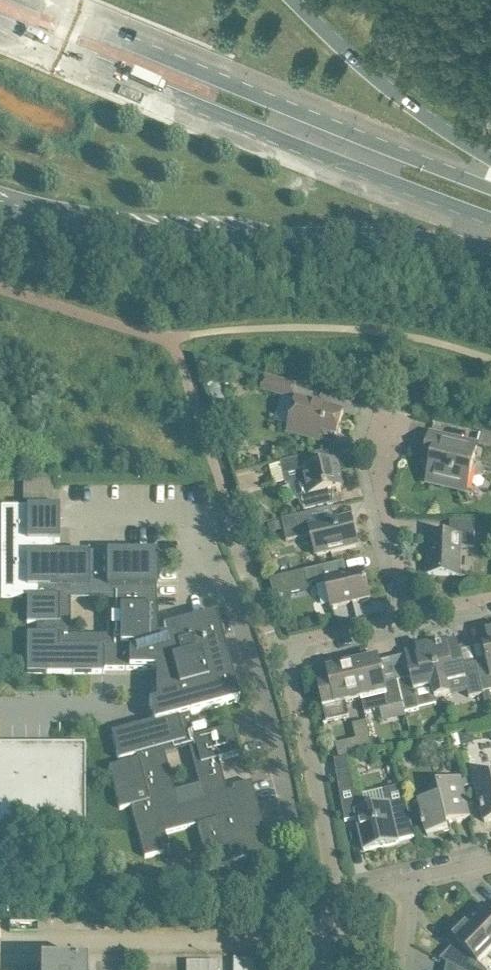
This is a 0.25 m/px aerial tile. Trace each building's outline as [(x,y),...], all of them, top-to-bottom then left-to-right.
[(293,399),(297,385),(266,376),(262,390),(293,399)] [(337,437),(344,412),(298,399),(288,432),(314,440),(316,431),(337,437)] [(478,445),(450,439),(431,434),(425,462),(432,464),(428,483),(467,492),(478,445)] [(345,487),(339,462),(313,468),(310,455),(281,462),(286,485),(289,485),(305,512),(334,505),(334,489),(345,487)] [(158,588),(158,554),(61,554),(54,554),(54,542),(60,542),(60,507),(1,507),(1,597),(27,597),(27,624),(37,624),(37,634),(27,634),(27,673),(104,673),(104,670),(146,671),(146,670),(156,669),(156,701),(149,703),(154,722),(111,734),(118,760),(135,755),(137,761),(109,768),(120,810),(131,807),(140,839),(145,858),(163,853),(162,849),(169,847),(165,834),(197,825),(210,871),(231,865),(230,862),(252,856),(255,869),(273,864),(251,782),(233,787),(234,791),(227,793),(218,760),(239,755),(232,728),(211,734),(208,721),(193,725),(190,714),(239,701),(234,681),(234,680),(230,669),(230,667),(216,615),(163,629),(166,637),(158,637),(158,625),(158,608),(157,608),(157,588),(158,588)] [(359,546),(352,517),(311,527),(308,513),(282,519),(287,542),(312,536),(317,556),(359,546)] [(429,575),(466,576),(466,575),(459,575),(460,547),(475,548),(476,522),(451,521),(450,535),(431,535),(429,575)] [(371,598),(364,571),(339,577),(336,564),(305,571),(308,585),(326,581),(332,607),(371,598)] [(305,571),(271,579),(276,598),(310,590),(308,585),(305,571)] [(482,635),(489,665),(478,667),(483,692),(484,695),(488,711),(490,711),(490,695),(490,691),(490,690),(490,632),(482,635)] [(483,692),(478,667),(477,663),(464,666),(458,640),(432,646),(443,698),(468,692),(469,698),(484,695),(483,692)] [(443,698),(432,646),(406,652),(412,678),(398,682),(406,712),(419,709),(418,703),(443,698)] [(379,659),(353,665),(362,699),(365,713),(381,709),(383,721),(407,715),(406,712),(398,682),(385,685),(379,659)] [(362,699),(353,665),(329,671),(331,679),(318,682),(327,722),(350,717),(347,702),(362,699)] [(470,731),(458,734),(461,746),(467,745),(472,738),(470,731)] [(350,740),(336,744),(339,756),(353,753),(350,740)] [(0,749),(0,827),(85,827),(85,812),(85,804),(85,744),(47,744),(47,751),(35,751),(35,749),(0,749)] [(350,770),(337,773),(343,808),(359,805),(357,796),(350,770)] [(470,817),(466,797),(464,787),(471,785),(469,777),(462,779),(461,777),(436,783),(439,797),(418,802),(424,828),(426,827),(428,836),(450,831),(448,823),(472,818),(471,817),(470,817)] [(476,782),(485,823),(490,821),(490,778),(476,782)] [(359,805),(343,808),(346,822),(357,819),(365,851),(400,843),(399,842),(415,838),(409,812),(403,786),(386,790),(390,804),(375,807),(368,809),(364,795),(357,796),(359,805)] [(466,920),(490,945),(490,910),(490,912),(483,906),(476,913),(475,911),(466,920)] [(440,960),(455,968),(459,969),(486,969),(480,964),(490,952),(490,945),(466,920),(457,929),(459,930),(452,938),(455,940),(450,945),(453,947),(440,960)] [(87,961),(40,961),(40,969),(87,969),(87,961)]
